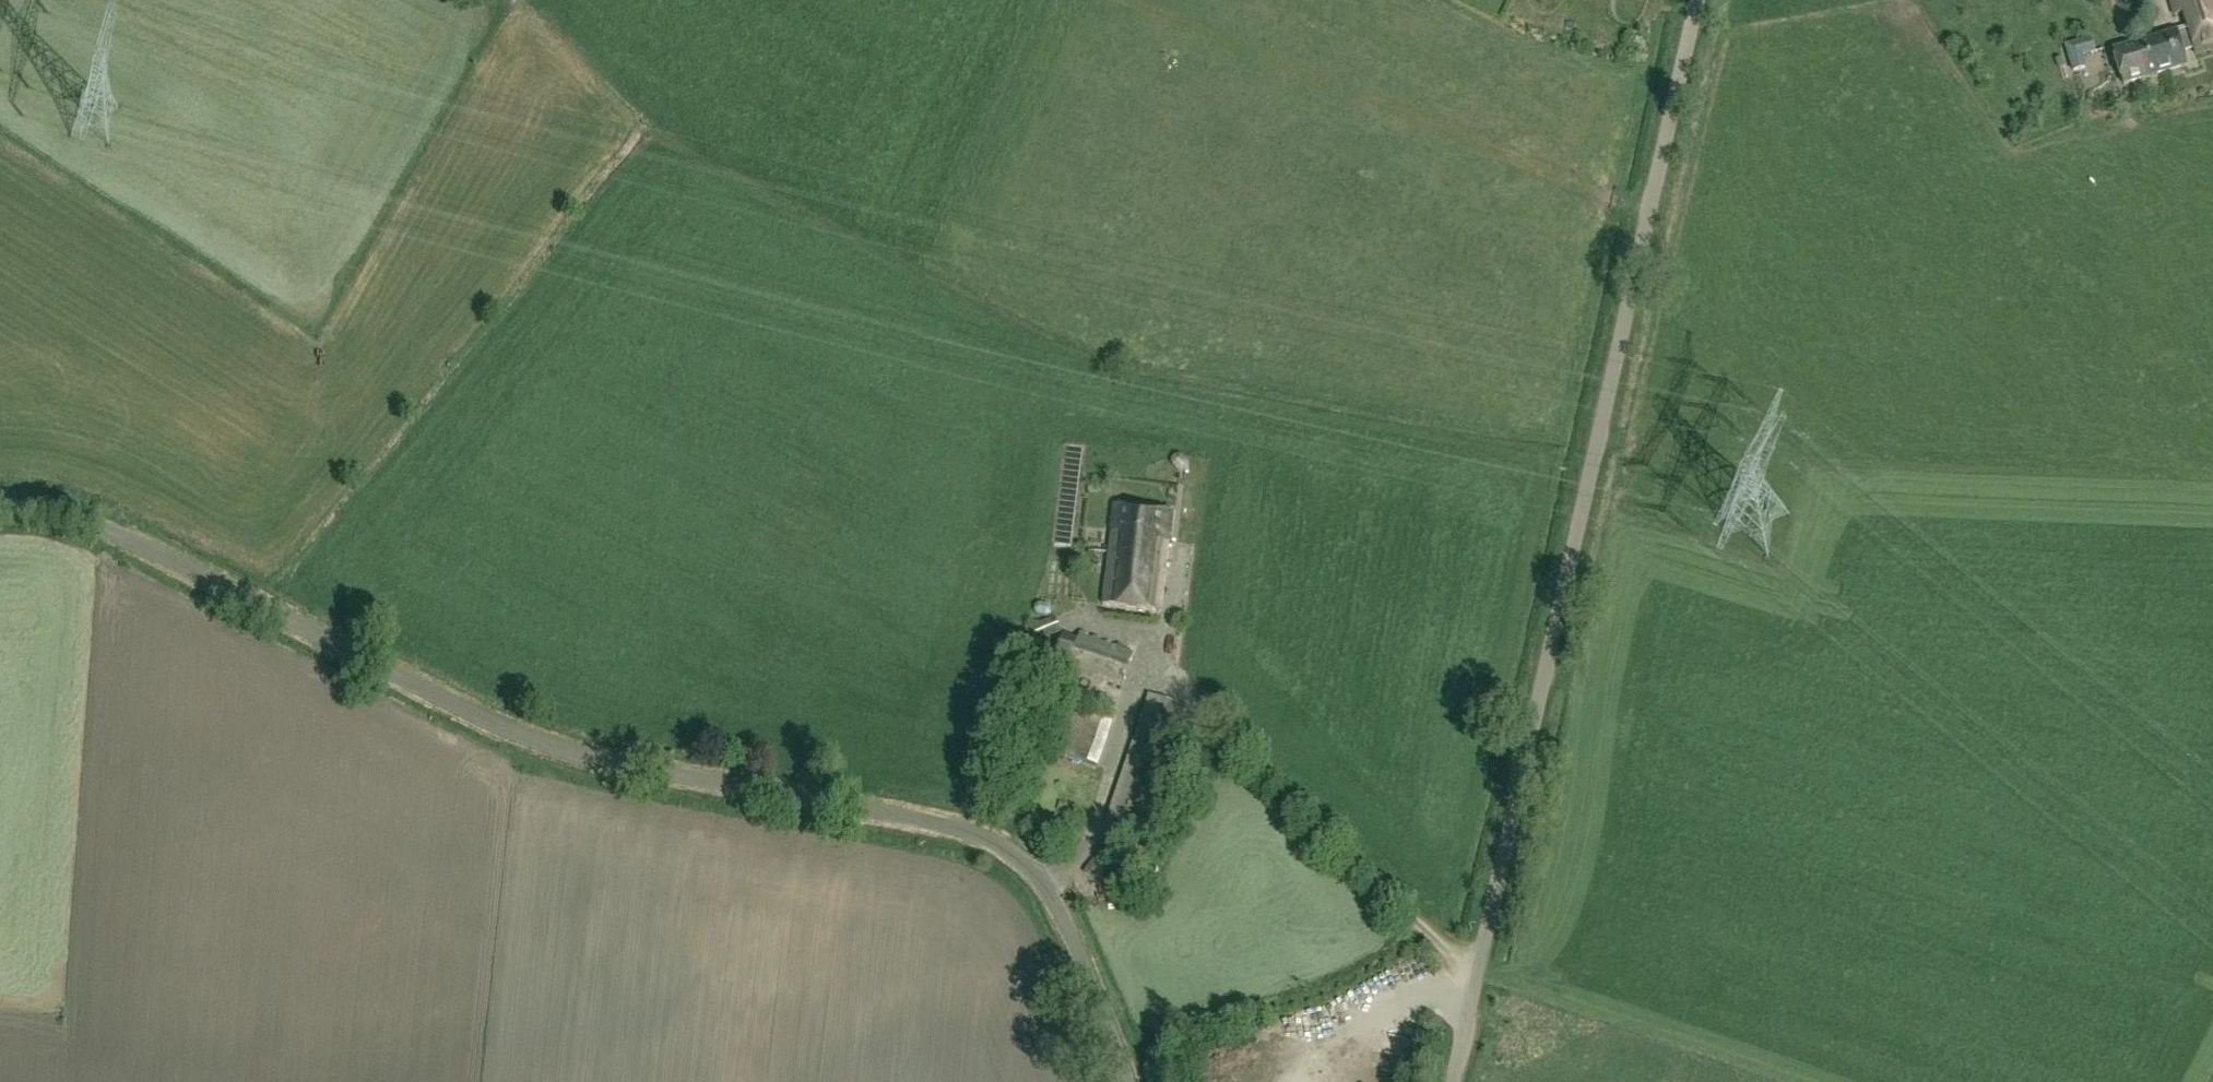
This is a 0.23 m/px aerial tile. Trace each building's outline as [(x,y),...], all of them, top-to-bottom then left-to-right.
[(2175,17),(2184,14),(2188,27),(2182,29),(2184,34),(2178,35),(2177,32),(2114,51),(2124,85),(2187,66),(2184,54),(2194,50),(2196,56),(2212,50),(2212,0),(2170,0),(2175,17)] [(1150,561),(1168,563),(1174,513),(1116,506),(1110,553),(1130,556),(1130,560),(1150,562),(1150,561)] [(1162,612),(1168,563),(1150,561),(1150,562),(1130,560),(1130,556),(1110,553),(1104,606),(1162,612)] [(1038,643),(1063,633),(1056,617),(1032,626),(1038,643)] [(1124,688),(1136,653),(1081,635),(1068,631),(1056,665),(1069,670),(1124,688)] [(1207,760),(1215,735),(1180,723),(1185,708),(1150,697),(1108,823),(1142,835),(1172,747),(1207,760)] [(1103,766),(1119,722),(1108,717),(1091,762),(1103,766)]
